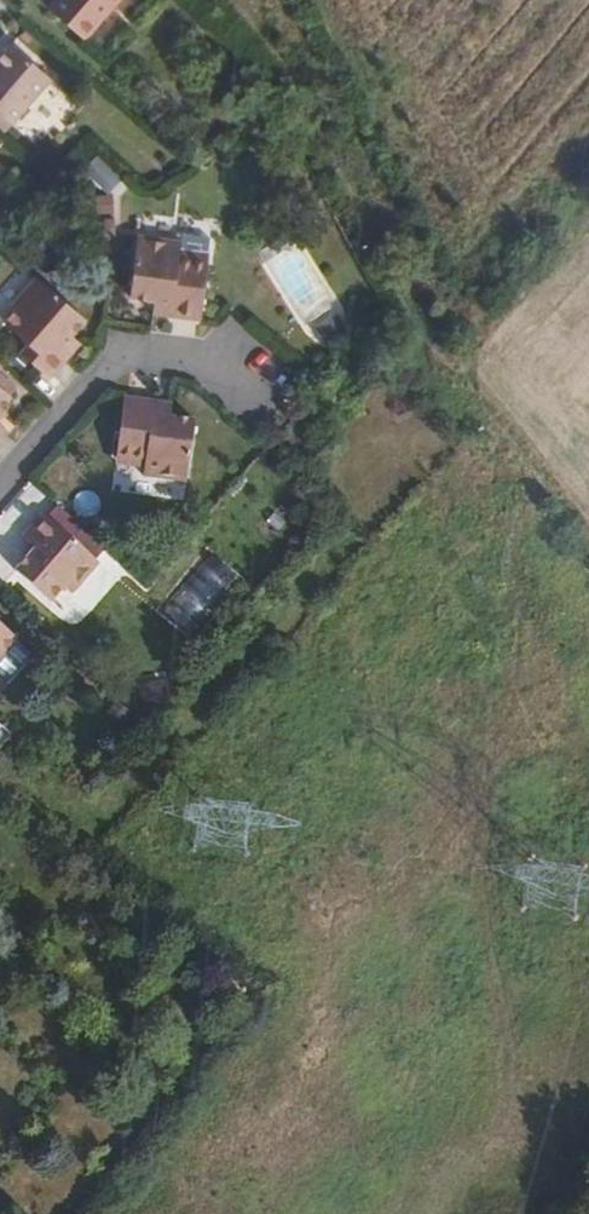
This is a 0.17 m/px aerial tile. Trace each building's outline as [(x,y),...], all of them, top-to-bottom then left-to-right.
[(49,7),(85,39),(119,0),(55,0),(49,7)] [(12,122),(52,76),(14,44),(0,59),(0,112),(12,122)] [(0,112),(0,129),(3,132),(12,122),(0,112)] [(129,300),(152,303),(170,305),(168,319),(198,323),(207,262),(178,258),(179,251),(180,243),(138,238),(129,300)] [(208,255),(179,251),(178,258),(207,262),(208,255)] [(65,345),(73,336),(87,319),(37,276),(12,304),(17,309),(5,322),(30,344),(22,352),(51,378),(74,353),(65,345)] [(170,305),(152,303),(151,316),(168,319),(170,305)] [(81,343),(73,336),(65,345),(74,353),(81,343)] [(9,394),(15,388),(0,375),(0,386),(9,394)] [(0,386),(0,410),(12,397),(9,394),(0,386)] [(125,397),(117,458),(145,462),(144,469),(144,475),(187,483),(196,407),(172,404),(171,415),(153,413),(155,401),(125,397)] [(172,404),(155,401),(153,413),(171,415),(172,404)] [(145,462),(117,458),(116,466),(144,469),(145,462)] [(31,558),(29,555),(17,570),(52,601),(65,587),(72,593),(99,562),(43,513),(22,535),(32,543),(39,550),(31,558)] [(24,552),(29,555),(31,558),(39,550),(32,543),(24,552)] [(17,637),(0,622),(0,657),(17,637)]
